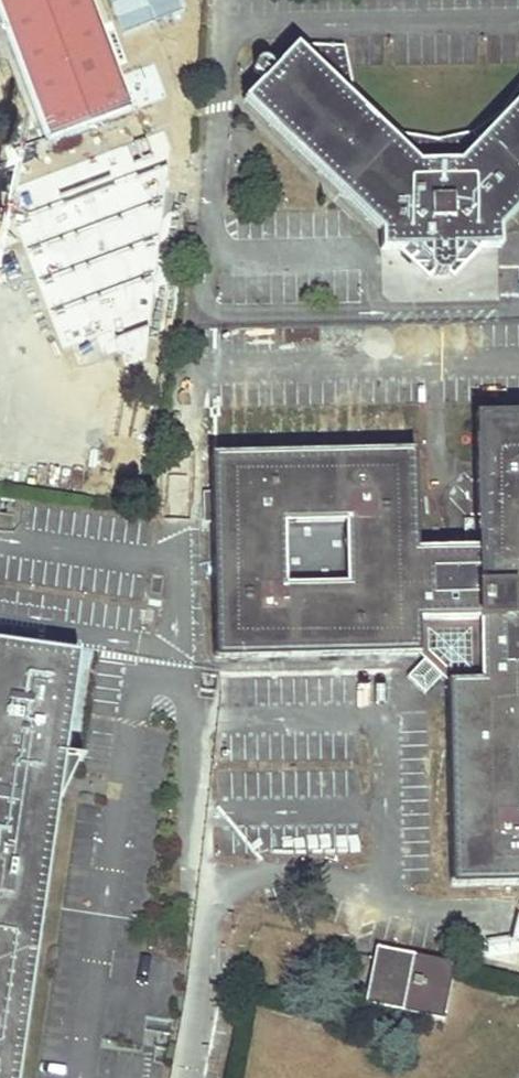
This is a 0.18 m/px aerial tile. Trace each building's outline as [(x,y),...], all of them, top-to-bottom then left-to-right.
[(92,0),(0,0),(0,11),(47,136),(131,105),(92,0)] [(464,264),(518,206),(518,91),(516,98),(505,113),(492,125),(485,130),(474,136),(462,140),(450,143),(435,145),(425,144),(414,143),(400,138),(392,135),(382,129),(370,120),(363,114),(354,101),(346,87),(343,77),(339,62),(339,46),(296,45),(271,72),(269,70),(270,68),(271,65),(270,63),(269,60),(267,58),(264,57),(261,57),(258,58),(255,60),(254,65),(254,67),(255,70),(264,78),(242,99),(415,265),(427,265),(440,275),(450,264),(464,264)] [(213,659),(417,655),(416,620),(477,620),(478,680),(446,681),(449,885),(518,883),(518,414),(472,416),(474,511),(476,549),(462,549),(446,549),(415,549),(413,450),(209,455),(209,491),(224,491),(225,522),(210,523),(213,659)] [(224,491),(209,491),(210,523),(225,522),(224,491)] [(477,620),(416,620),(417,655),(423,660),(440,676),(446,681),(478,680),(477,620)] [(56,806),(50,805),(57,757),(63,758),(79,654),(0,642),(0,1077),(15,1077),(56,806)] [(425,693),(440,676),(423,660),(407,677),(425,693)] [(63,758),(57,757),(50,805),(56,806),(78,760),(63,758)] [(515,937),(472,927),(467,951),(511,961),(515,937)] [(365,1004),(442,1019),(453,963),(375,948),(365,1004)]
